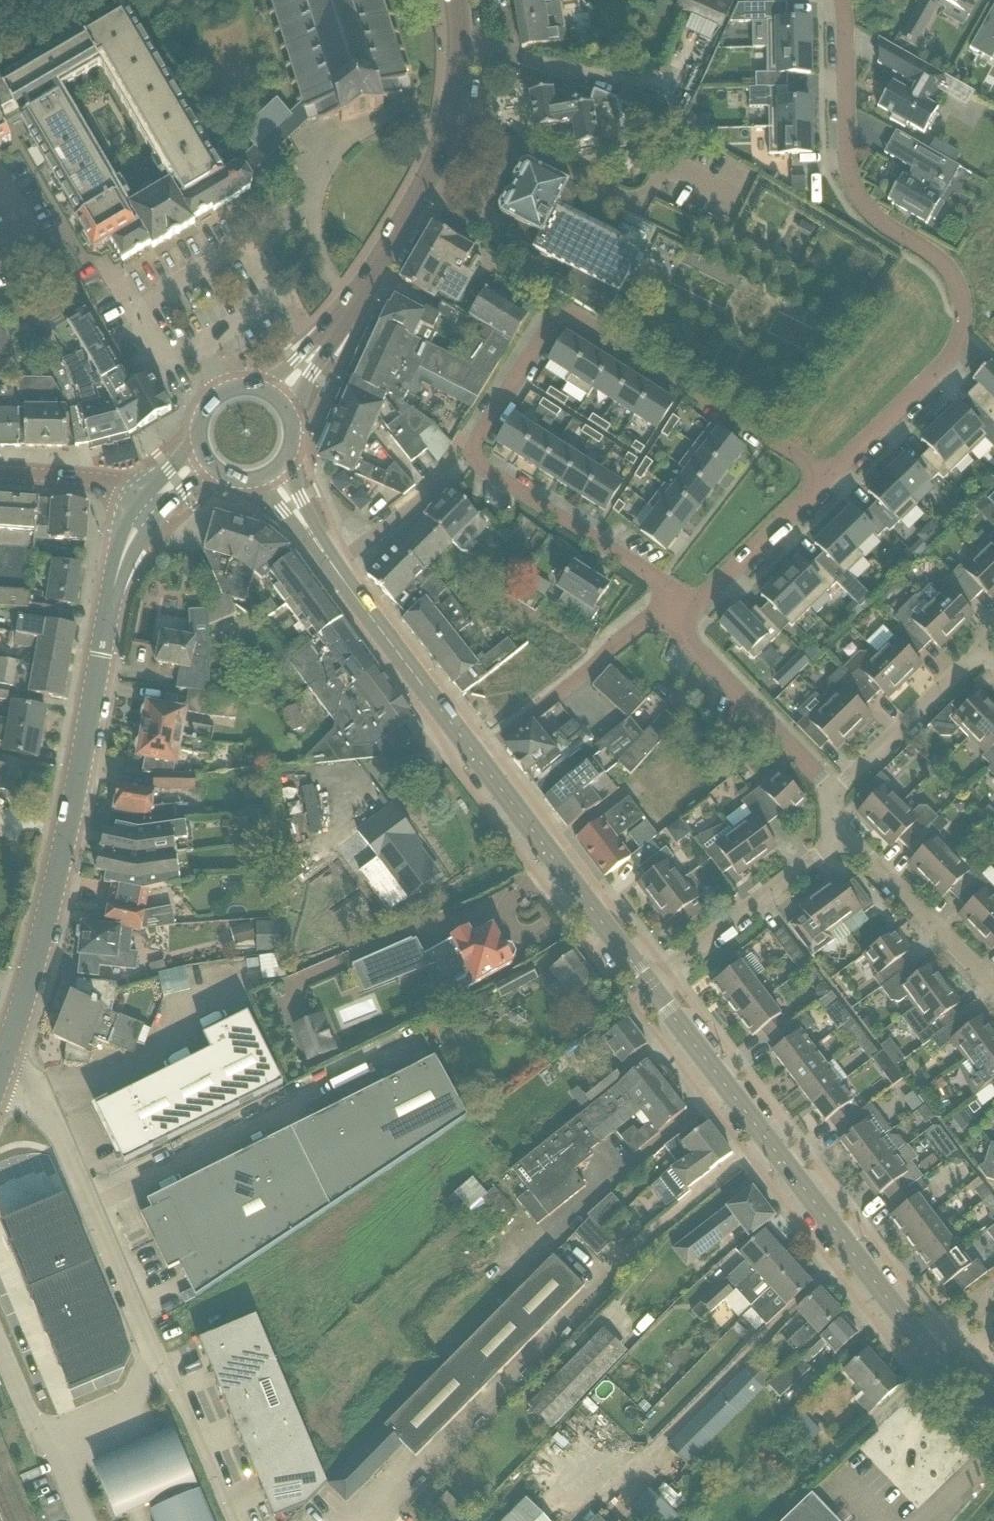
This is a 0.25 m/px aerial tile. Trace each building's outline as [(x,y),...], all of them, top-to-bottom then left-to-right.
[(303,104),(291,114),(277,99),(242,132),(256,147),(236,165),(250,174),(308,120),(308,121),(318,118),(320,122),(339,116),(341,123),(384,109),(382,103),(401,97),(400,93),(410,89),(383,0),(270,0),(303,104)] [(544,4),(543,0),(514,0),(515,9),(544,4)] [(677,7),(693,15),(717,26),(722,28),(730,10),(735,0),(680,0),(677,7)] [(969,16),(978,0),(941,0),(969,16)] [(922,1),(910,22),(924,30),(936,9),(922,1)] [(11,141),(5,129),(21,121),(78,219),(76,220),(94,250),(111,241),(123,261),(125,260),(124,260),(151,244),(153,248),(155,247),(168,239),(169,240),(170,239),(170,238),(178,234),(178,235),(180,234),(179,233),(193,225),(195,224),(192,220),(212,208),(214,211),(241,195),(240,195),(250,189),(252,179),(250,174),(236,165),(223,174),(165,74),(155,57),(124,4),(40,53),(43,57),(0,82),(0,85),(4,92),(0,94),(0,147),(11,141)] [(562,17),(547,20),(544,4),(515,9),(520,37),(529,36),(531,48),(566,42),(562,17)] [(810,46),(809,20),(786,20),(786,4),(738,4),(730,23),(766,22),(767,48),(811,47),(811,46),(810,46)] [(984,56),(991,42),(993,44),(993,11),(992,10),(970,48),(984,56)] [(810,74),(810,48),(811,48),(811,47),(767,48),(767,74),(756,74),(756,88),(768,88),(788,87),(787,74),(810,74)] [(906,71),(902,77),(915,85),(911,93),(893,83),(892,82),(878,107),(879,108),(893,115),(890,120),(902,127),(905,123),(923,133),(924,134),(927,128),(930,130),(939,116),(935,114),(938,108),(929,103),(945,76),(905,53),(897,66),(906,71)] [(559,145),(560,142),(568,145),(576,144),(577,148),(597,145),(598,153),(625,148),(617,99),(595,90),(591,101),(556,106),(553,90),(551,91),(550,89),(548,88),(547,87),(546,86),(544,86),(542,86),(540,86),(539,87),(537,87),(536,88),(535,89),(534,91),(533,92),(532,94),(529,95),(536,131),(542,130),(543,134),(551,138),(550,141),(559,145)] [(768,88),(768,128),(812,127),(812,126),(811,126),(811,100),(788,100),(788,87),(768,88)] [(687,115),(681,129),(693,129),(692,115),(687,115)] [(812,128),(812,127),(768,128),(769,155),(812,154),(811,128),(812,128)] [(943,203),(925,192),(935,174),(949,182),(958,165),(955,163),(946,159),(896,130),(895,131),(900,134),(896,141),(908,148),(904,156),(914,162),(906,177),(902,175),(902,174),(901,173),(887,199),(888,199),(889,199),(892,201),(891,203),(892,204),(893,203),(925,221),(925,222),(926,223),(930,216),(934,219),(943,203)] [(952,149),(946,159),(955,163),(960,154),(952,149)] [(507,195),(500,208),(501,214),(514,221),(507,236),(524,245),(572,270),(619,293),(646,240),(621,227),(617,235),(564,208),(572,206),(576,197),(574,189),(566,185),(567,184),(557,179),(527,164),(521,166),(515,179),(516,185),(512,193),(507,195)] [(791,191),(805,200),(805,178),(791,178),(791,191)] [(801,223),(796,233),(808,239),(813,229),(801,223)] [(458,240),(433,225),(417,252),(470,283),(474,275),(463,269),(474,249),(458,240)] [(470,283),(417,252),(401,280),(434,299),(437,293),(458,304),(470,283)] [(556,276),(551,286),(554,288),(581,305),(600,317),(605,321),(619,293),(572,270),(567,281),(556,276)] [(469,316),(495,332),(512,342),(529,315),(486,288),(469,316)] [(439,316),(408,300),(406,304),(395,298),(390,308),(389,307),(381,321),(430,345),(435,336),(432,330),(439,316)] [(98,375),(110,398),(130,387),(86,312),(67,323),(98,375)] [(88,445),(128,434),(110,398),(98,375),(67,323),(66,322),(62,315),(49,323),(59,340),(72,361),(65,364),(64,363),(51,368),(70,404),(76,446),(88,445)] [(419,368),(477,399),(512,342),(495,332),(487,344),(485,343),(470,365),(459,359),(430,345),(381,321),(354,380),(386,397),(384,401),(425,451),(427,450),(422,443),(422,442),(419,437),(433,425),(420,417),(406,405),(403,403),(419,368)] [(9,354),(2,323),(0,323),(0,356),(9,354)] [(565,384),(589,348),(588,347),(587,348),(566,335),(549,361),(571,374),(565,384)] [(470,336),(459,359),(470,365),(485,343),(470,336)] [(589,348),(565,384),(566,384),(567,384),(586,396),(586,397),(587,397),(610,361),(609,361),(608,361),(589,349),(589,348)] [(993,425),(993,365),(991,362),(992,361),(991,360),(972,379),(973,380),(974,379),(989,395),(976,407),(993,425)] [(612,402),(613,402),(631,374),(630,374),(630,375),(610,362),(610,361),(587,397),(587,398),(593,389),(613,401),(612,402)] [(26,446),(21,385),(13,386),(11,374),(0,375),(0,389),(2,397),(0,397),(0,447),(20,447),(20,446),(26,446)] [(632,375),(631,374),(613,402),(614,403),(614,402),(634,414),(633,415),(634,416),(652,388),(651,387),(651,388),(631,376),(632,375)] [(129,435),(171,410),(159,389),(158,390),(150,376),(130,387),(110,398),(128,434),(129,435)] [(21,385),(26,446),(26,447),(67,448),(67,428),(67,407),(64,407),(64,398),(53,380),(24,379),(21,385)] [(411,462),(425,451),(384,401),(386,397),(354,380),(334,426),(367,441),(378,415),(381,417),(380,419),(392,435),(390,436),(411,462)] [(555,400),(559,394),(550,388),(547,394),(555,400)] [(652,388),(634,416),(635,416),(635,415),(657,429),(673,403),(652,389),(653,388),(652,388)] [(559,394),(555,400),(564,405),(568,399),(559,394)] [(548,412),(552,405),(543,400),(539,406),(548,412)] [(970,453),(988,435),(993,441),(993,440),(993,425),(976,407),(974,404),(965,412),(958,405),(959,404),(958,404),(939,422),(970,453)] [(561,411),(552,405),(548,412),(557,417),(561,411)] [(597,426),(601,420),(593,415),(589,421),(597,426)] [(673,416),(667,425),(673,429),(679,421),(673,416)] [(518,457),(519,458),(536,430),(536,429),(535,430),(514,417),(497,443),(518,456),(518,457)] [(601,420),(597,426),(606,432),(610,426),(601,420)] [(970,453),(939,422),(921,440),(922,441),(930,448),(921,457),(938,474),(943,479),(970,453)] [(674,430),(673,429),(667,425),(662,434),(667,438),(674,430)] [(358,461),(367,441),(334,426),(320,458),(404,495),(415,486),(395,464),(386,474),(358,461)] [(581,433),(590,438),(594,432),(585,427),(581,433)] [(536,430),(519,458),(520,457),(540,470),(539,470),(540,471),(557,443),(556,443),(537,431),(537,430),(536,430)] [(693,444),(727,471),(728,470),(727,469),(742,449),(718,430),(703,450),(694,444),(693,444)] [(594,432),(590,438),(599,444),(603,438),(594,432)] [(644,448),(635,442),(631,449),(640,454),(644,448)] [(561,484),(579,456),(578,456),(577,457),(558,444),(558,443),(557,443),(540,471),(541,470),(561,483),(560,484),(561,484)] [(727,471),(693,444),(693,445),(694,446),(679,464),(678,464),(712,490),(713,490),(712,489),(726,471),(727,471)] [(637,459),(628,454),(624,460),(633,465),(637,459)] [(579,456),(561,484),(562,485),(562,484),(582,496),(581,497),(582,498),(600,470),(599,469),(598,470),(579,458),(579,457),(579,456)] [(929,482),(938,474),(921,457),(913,465),(905,457),(906,457),(905,456),(886,474),(909,498),(910,497),(917,504),(934,487),(929,482)] [(640,467),(646,472),(653,463),(646,458),(640,467)] [(663,484),(697,510),(698,510),(697,509),(711,491),(712,491),(712,490),(678,464),(677,465),(686,472),(672,490),(663,483),(663,484)] [(647,472),(646,472),(640,467),(634,476),(640,481),(647,472)] [(600,470),(582,498),(583,498),(583,497),(604,511),(621,485),(600,471),(600,470)] [(909,498),(886,474),(868,492),(869,493),(869,492),(878,502),(870,510),(888,529),(890,531),(898,522),(917,504),(910,497),(909,498)] [(697,510),(663,484),(662,485),(663,485),(649,504),(648,503),(648,504),(682,530),(682,529),(696,510),(697,511),(697,510)] [(479,517),(452,490),(436,507),(433,508),(430,511),(429,514),(426,517),(453,543),(479,517)] [(29,612),(32,595),(28,595),(28,590),(29,573),(33,573),(35,560),(37,539),(39,499),(39,500),(0,497),(0,611),(29,614),(29,612)] [(88,502),(39,499),(37,539),(85,542),(88,502)] [(619,501),(613,510),(619,515),(625,506),(619,501)] [(682,530),(648,504),(647,505),(656,511),(641,531),(665,550),(681,530),(681,531),(682,530)] [(856,550),(857,549),(874,532),(879,537),(888,529),(870,510),(861,519),(852,509),(853,509),(852,508),(833,526),(856,550)] [(204,550),(213,573),(218,584),(223,596),(230,598),(238,569),(240,561),(254,545),(259,528),(214,515),(204,550)] [(432,564),(452,543),(453,543),(426,517),(406,537),(367,576),(408,616),(402,621),(404,623),(404,622),(448,678),(449,680),(450,680),(463,696),(463,695),(477,683),(518,651),(508,639),(485,657),(482,654),(475,660),(456,636),(473,623),(452,598),(441,607),(437,603),(439,597),(447,589),(434,575),(427,569),(432,564)] [(815,561),(837,583),(864,556),(857,549),(856,550),(833,526),(815,544),(816,545),(824,552),(815,561)] [(238,569),(230,598),(232,599),(245,603),(254,572),(262,580),(266,577),(293,555),(285,549),(286,548),(266,530),(259,528),(254,545),(240,561),(238,569)] [(981,553),(993,566),(993,540),(981,553)] [(919,541),(908,551),(915,558),(917,560),(928,550),(919,541)] [(915,558),(908,551),(906,549),(897,558),(906,567),(915,558)] [(480,558),(462,552),(458,564),(476,571),(480,558)] [(993,595),(993,566),(981,553),(965,568),(962,565),(952,575),(975,598),(983,590),(991,598),(993,595)] [(342,620),(320,590),(294,555),(293,555),(266,577),(291,611),(313,641),(342,620)] [(506,564),(502,571),(513,578),(522,565),(516,560),(511,567),(506,564)] [(837,583),(815,561),(806,569),(799,561),(800,561),(799,560),(780,578),(810,609),(837,583)] [(52,580),(48,600),(43,599),(44,592),(28,590),(28,595),(32,595),(29,612),(44,614),(58,616),(61,603),(75,605),(81,567),(45,561),(42,578),(52,580)] [(596,608),(609,587),(598,580),(598,579),(594,576),(585,571),(584,572),(573,565),(558,588),(565,592),(558,604),(591,623),(599,610),(596,608)] [(536,613),(545,599),(513,578),(502,571),(493,585),(502,591),(536,613)] [(223,596),(218,584),(213,573),(200,578),(208,601),(210,625),(238,615),(232,599),(230,598),(223,596)] [(930,603),(957,631),(974,615),(966,607),(975,598),(952,575),(943,583),(947,587),(941,593),(933,585),(929,585),(920,594),(930,603)] [(810,609),(780,578),(761,596),(762,597),(763,597),(792,626),(810,609)] [(939,649),(957,631),(930,603),(920,594),(917,597),(915,595),(898,612),(899,613),(894,618),(900,625),(924,649),(932,641),(939,649)] [(854,601),(845,609),(855,619),(864,611),(860,607),(854,601)] [(177,689),(192,690),(210,692),(210,672),(207,605),(192,606),(192,611),(188,611),(189,633),(182,632),(181,636),(162,633),(158,650),(156,650),(154,658),(157,658),(156,663),(181,667),(177,689)] [(765,649),(781,634),(758,610),(749,618),(738,607),(738,608),(721,625),(721,624),(720,625),(732,638),(729,640),(739,650),(742,648),(754,660),(765,649)] [(76,626),(43,620),(20,616),(16,634),(56,641),(55,646),(72,649),(76,626)] [(313,641),(288,660),(309,688),(343,663),(340,659),(361,645),(342,620),(313,641)] [(915,658),(924,649),(900,625),(890,634),(894,638),(878,654),(906,682),(922,666),(915,658)] [(56,641),(16,634),(14,645),(38,650),(35,665),(68,671),(72,649),(55,646),(56,641)] [(309,688),(324,708),(353,686),(378,667),(361,645),(340,659),(343,663),(309,688)] [(848,675),(872,699),(880,691),(888,699),(906,682),(878,654),(872,647),(867,652),(860,652),(843,669),(848,675)] [(802,670),(810,663),(801,653),(788,665),(796,674),(797,675),(802,670)] [(68,671),(35,665),(0,659),(0,700),(8,701),(11,687),(15,688),(15,691),(63,699),(68,671)] [(307,758),(308,760),(312,765),(403,756),(423,754),(412,739),(414,738),(404,725),(414,718),(378,667),(353,686),(324,708),(337,726),(307,758)] [(629,720),(644,703),(647,700),(611,667),(593,686),(629,720)] [(863,708),(872,699),(848,675),(843,669),(841,667),(828,679),(828,688),(835,695),(827,704),(854,732),(871,716),(863,708)] [(210,692),(192,690),(189,713),(211,717),(236,720),(237,700),(213,697),(213,692),(210,692)] [(993,713),(993,706),(981,692),(973,700),(964,691),(930,725),(940,736),(951,736),(959,727),(969,737),(993,713)] [(42,733),(46,709),(12,703),(9,721),(0,719),(0,726),(42,733)] [(836,749),(854,732),(827,704),(810,720),(806,716),(796,726),(820,750),(829,741),(836,749)] [(185,712),(168,709),(148,705),(148,708),(147,708),(145,709),(144,710),(143,711),(143,713),(143,714),(143,716),(143,717),(143,719),(144,720),(145,721),(144,731),(212,743),(214,730),(183,724),(185,712)] [(296,705),(282,711),(291,734),(305,728),(296,705)] [(969,737),(986,755),(982,758),(991,767),(993,763),(993,713),(969,737)] [(620,727),(594,748),(599,754),(546,797),(544,799),(557,814),(605,775),(618,764),(617,763),(617,762),(643,735),(630,719),(620,727)] [(599,754),(594,748),(573,720),(553,736),(552,741),(549,744),(533,723),(505,746),(507,748),(507,752),(510,756),(514,756),(515,759),(514,760),(525,774),(527,773),(546,797),(599,754)] [(42,733),(0,726),(0,742),(6,743),(4,752),(37,757),(42,733)] [(643,735),(617,762),(617,763),(618,764),(633,777),(663,744),(650,728),(643,735)] [(740,747),(750,736),(743,728),(731,739),(740,747)] [(209,758),(212,743),(144,731),(142,740),(141,741),(139,742),(138,743),(137,744),(137,746),(136,747),(136,749),(137,750),(137,751),(138,753),(139,754),(139,756),(147,758),(147,759),(148,759),(146,772),(142,772),(142,773),(155,773),(174,774),(174,773),(178,752),(209,758)] [(750,736),(740,747),(748,755),(758,744),(750,736)] [(14,791),(19,760),(0,757),(0,788),(14,791)] [(155,773),(154,789),(162,789),(195,790),(195,774),(174,773),(174,774),(155,773)] [(778,773),(764,787),(762,788),(761,787),(752,793),(772,821),(783,813),(789,819),(806,801),(778,773)] [(857,813),(874,831),(903,802),(888,786),(891,783),(881,773),(856,797),(865,805),(857,813)] [(611,784),(605,775),(557,814),(568,829),(618,789),(613,782),(611,784)] [(154,791),(137,789),(118,786),(117,789),(115,788),(114,800),(116,800),(114,811),(126,813),(135,815),(134,821),(148,823),(174,822),(173,806),(152,807),(154,791)] [(762,828),(772,821),(752,793),(742,801),(753,816),(734,830),(758,861),(777,847),(762,828)] [(592,826),(576,838),(605,877),(631,858),(624,849),(616,839),(638,822),(644,818),(635,806),(629,798),(592,826)] [(907,849),(932,824),(938,818),(927,806),(919,806),(913,812),(903,802),(874,831),(891,848),(899,840),(907,849)] [(981,814),(988,821),(993,814),(993,812),(989,806),(981,814)] [(375,820),(358,832),(377,859),(358,872),(389,913),(407,899),(421,894),(419,888),(422,886),(438,874),(437,873),(436,874),(417,849),(419,847),(418,846),(415,849),(407,838),(412,834),(392,807),(390,808),(391,809),(377,819),(376,819),(375,820)] [(666,827),(672,839),(685,832),(679,821),(666,827)] [(185,822),(139,829),(116,824),(114,834),(105,832),(101,848),(104,849),(103,852),(137,859),(176,853),(174,841),(188,839),(185,822)] [(647,822),(629,836),(633,841),(640,850),(658,837),(647,822)] [(697,841),(710,858),(722,874),(732,867),(738,876),(758,861),(734,830),(728,823),(704,833),(694,838),(697,841)] [(908,865),(924,882),(953,854),(938,838),(942,835),(932,824),(907,849),(915,857),(908,865)] [(637,884),(652,903),(684,879),(670,861),(674,859),(666,848),(639,868),(646,878),(637,884)] [(180,882),(176,853),(137,859),(103,852),(103,855),(100,855),(97,871),(106,873),(104,883),(112,885),(112,886),(143,891),(180,882)] [(957,899),(981,876),(973,868),(970,871),(953,854),(924,882),(941,899),(949,891),(957,899)] [(281,885),(282,909),(291,909),(291,890),(289,887),(304,874),(289,856),(278,865),(281,885)] [(981,876),(957,899),(966,908),(958,916),(974,933),(993,914),(993,889),(981,876)] [(837,878),(818,892),(841,923),(859,910),(863,915),(874,907),(854,880),(844,887),(837,878)] [(684,879),(652,903),(666,922),(675,916),(682,925),(703,910),(696,901),(698,899),(684,879)] [(105,922),(104,927),(120,929),(120,927),(141,931),(142,929),(175,925),(172,907),(144,913),(146,906),(141,905),(143,891),(112,886),(107,910),(105,912),(104,919),(105,922)] [(789,925),(813,957),(834,940),(829,933),(841,923),(818,892),(799,907),(802,915),(789,925)] [(974,933),(992,950),(993,948),(993,914),(974,933)] [(230,943),(251,942),(250,920),(229,921),(230,943)] [(120,929),(104,927),(83,925),(82,930),(79,931),(79,939),(81,940),(77,975),(99,978),(100,966),(136,970),(138,954),(118,952),(120,929)] [(411,939),(357,963),(364,981),(367,986),(376,983),(430,962),(437,958),(447,976),(455,971),(455,972),(461,969),(460,968),(464,966),(474,983),(475,984),(495,973),(512,963),(510,959),(513,958),(515,952),(511,946),(506,944),(503,946),(492,926),(480,933),(472,937),(468,930),(468,929),(451,939),(451,940),(424,955),(421,957),(412,941),(412,940),(411,939)] [(786,954),(796,946),(783,928),(772,936),(786,954)] [(872,977),(880,988),(908,967),(901,958),(910,951),(895,932),(862,956),(876,975),(872,977)] [(803,955),(796,946),(786,954),(793,963),(803,955)] [(558,982),(549,989),(548,990),(560,1006),(596,978),(575,951),(550,971),(558,982)] [(260,956),(260,976),(270,977),(270,957),(260,956)] [(712,983),(725,1000),(753,979),(740,962),(712,983)] [(906,998),(913,1008),(946,984),(932,965),(921,973),(914,963),(908,967),(880,988),(888,998),(891,1002),(899,1002),(906,998)] [(514,975),(495,986),(501,998),(538,978),(532,966),(514,975)] [(158,971),(161,992),(185,988),(182,967),(158,971)] [(725,1000),(738,1017),(766,996),(753,979),(725,1000)] [(112,1014),(115,984),(97,982),(77,980),(75,996),(71,995),(61,1021),(60,1022),(59,1023),(58,1024),(58,1025),(58,1026),(58,1027),(58,1028),(54,1039),(67,1044),(65,1065),(66,1065),(66,1061),(83,1063),(84,1058),(88,1060),(96,1040),(109,1045),(110,1043),(127,1050),(132,1037),(114,1030),(120,1017),(112,1014)] [(923,1030),(931,1040),(959,1019),(952,1010),(961,1003),(946,984),(913,1008),(927,1027),(923,1030)] [(761,1030),(768,1039),(787,1024),(766,996),(738,1017),(753,1037),(761,1030)] [(825,1013),(837,1029),(851,1018),(840,1002),(825,1013)] [(283,1084),(248,1013),(204,1035),(211,1051),(110,1101),(108,1097),(104,1099),(106,1104),(97,1108),(120,1153),(115,1155),(117,1159),(121,1157),(124,1163),(283,1084)] [(959,1019),(931,1040),(938,1050),(951,1041),(964,1059),(993,1037),(993,1031),(983,1016),(966,1029),(959,1019)] [(622,1064),(627,1061),(647,1044),(628,1019),(590,1048),(599,1060),(612,1051),(622,1064)] [(309,1020),(295,1026),(310,1061),(317,1058),(335,1050),(331,1039),(318,1043),(309,1020)] [(856,1023),(848,1030),(857,1042),(865,1036),(856,1023)] [(812,1048),(799,1031),(795,1035),(787,1024),(768,1039),(776,1049),(772,1052),(785,1069),(812,1048)] [(874,1047),(865,1036),(857,1042),(865,1053),(874,1047)] [(964,1059),(957,1065),(973,1098),(993,1083),(993,1037),(964,1059)] [(785,1069),(798,1087),(825,1066),(812,1048),(785,1069)] [(363,1094),(398,1164),(467,1118),(435,1058),(363,1094)] [(590,1152),(641,1111),(639,1108),(667,1086),(647,1061),(624,1079),(592,1105),(512,1169),(529,1191),(518,1200),(537,1225),(586,1186),(574,1171),(593,1155),(590,1152)] [(624,1079),(612,1064),(580,1090),(592,1105),(624,1079)] [(798,1087),(812,1104),(839,1084),(825,1066),(798,1087)] [(903,1078),(895,1066),(883,1075),(892,1086),(903,1078)] [(829,1119),(836,1129),(860,1111),(852,1101),(839,1084),(812,1104),(825,1122),(829,1119)] [(686,1110),(667,1086),(639,1108),(641,1111),(650,1123),(638,1132),(634,1127),(621,1138),(625,1143),(633,1154),(659,1133),(659,1132),(686,1110)] [(327,1112),(364,1186),(398,1164),(363,1094),(327,1112)] [(840,1141),(854,1159),(891,1131),(870,1103),(860,1111),(836,1129),(843,1139),(840,1141)] [(916,1111),(926,1123),(934,1117),(924,1105),(916,1111)] [(364,1186),(327,1112),(291,1129),(330,1209),(364,1186)] [(664,1146),(677,1165),(690,1155),(691,1156),(718,1136),(708,1123),(700,1129),(696,1123),(664,1146)] [(942,1159),(954,1152),(938,1123),(925,1130),(942,1159)] [(330,1209),(291,1129),(255,1147),(297,1231),(330,1209)] [(862,1179),(862,1180),(894,1156),(894,1155),(906,1147),(899,1137),(888,1136),(887,1134),(891,1131),(854,1159),(866,1176),(862,1179)] [(690,1155),(677,1165),(660,1178),(678,1201),(689,1192),(686,1189),(732,1155),(718,1136),(691,1156),(690,1155)] [(991,1142),(985,1163),(978,1167),(986,1179),(993,1181),(993,1143),(991,1142)] [(238,1202),(263,1253),(297,1231),(255,1147),(219,1165),(238,1202)] [(884,1191),(892,1202),(920,1180),(920,1179),(921,1178),(912,1166),(903,1165),(902,1166),(894,1156),(862,1180),(872,1192),(876,1189),(880,1194),(884,1191)] [(238,1202),(219,1165),(147,1201),(155,1218),(145,1224),(155,1243),(238,1202)] [(920,1180),(892,1202),(898,1211),(890,1217),(903,1235),(931,1214),(917,1196),(927,1189),(920,1180)] [(462,1216),(483,1198),(469,1182),(448,1200),(462,1216)] [(974,1190),(983,1202),(991,1195),(982,1184),(974,1190)] [(483,1198),(462,1216),(488,1245),(510,1225),(507,1223),(518,1213),(495,1188),(483,1198)] [(752,1189),(679,1245),(673,1250),(687,1269),(740,1228),(748,1238),(774,1218),(752,1189)] [(586,1216),(590,1219),(602,1232),(626,1209),(611,1194),(586,1216)] [(993,1221),(993,1220),(993,1200),(991,1195),(983,1202),(992,1214),(990,1215),(993,1221)] [(12,1224),(8,1233),(8,1234),(13,1244),(9,1246),(28,1292),(70,1391),(116,1371),(124,1368),(132,1352),(131,1350),(67,1197),(21,1216),(23,1220),(12,1224)] [(238,1202),(155,1243),(164,1261),(174,1255),(195,1298),(263,1253),(238,1202)] [(903,1235),(917,1253),(944,1231),(931,1214),(903,1235)] [(589,1219),(574,1234),(596,1256),(611,1241),(602,1232),(589,1219)] [(738,1253),(746,1262),(726,1280),(735,1290),(740,1285),(780,1249),(764,1231),(749,1244),(738,1253)] [(917,1253),(929,1269),(957,1248),(944,1231),(917,1253)] [(970,1266),(959,1250),(957,1248),(929,1269),(943,1287),(953,1279),(963,1292),(987,1273),(977,1261),(970,1266)] [(795,1266),(780,1249),(740,1285),(735,1290),(733,1292),(724,1302),(732,1309),(743,1299),(751,1307),(756,1302),(795,1266)] [(539,1270),(570,1301),(584,1287),(553,1256),(539,1270)] [(756,1302),(751,1307),(767,1325),(797,1297),(811,1283),(795,1266),(756,1302)] [(416,1458),(570,1301),(539,1270),(385,1427),(403,1446),(416,1458)] [(724,1302),(733,1292),(724,1282),(692,1311),(701,1322),(710,1314),(724,1302)] [(796,1353),(820,1331),(840,1314),(839,1313),(820,1293),(820,1292),(820,1291),(805,1305),(798,1311),(808,1322),(786,1343),(795,1352),(796,1353)] [(199,1340),(211,1370),(269,1345),(256,1316),(212,1335),(212,1334),(199,1340)] [(822,1368),(835,1354),(858,1334),(842,1317),(827,1330),(823,1334),(820,1331),(796,1353),(798,1355),(772,1380),(767,1384),(780,1397),(811,1369),(807,1364),(813,1358),(822,1368)] [(553,1428),(627,1351),(604,1328),(529,1405),(553,1428)] [(224,1400),(281,1375),(269,1345),(211,1370),(224,1400)] [(844,1372),(863,1392),(855,1400),(867,1413),(875,1406),(899,1385),(898,1384),(898,1385),(868,1352),(868,1351),(868,1350),(844,1372)] [(687,1464),(767,1384),(772,1380),(753,1361),(669,1446),(687,1464)] [(224,1400),(236,1429),(294,1405),(281,1375),(224,1400)] [(643,1400),(638,1406),(645,1413),(651,1408),(643,1400)] [(249,1459),(306,1435),(294,1405),(236,1429),(249,1459)] [(859,1446),(917,1508),(961,1467),(903,1406),(859,1446)] [(810,1442),(821,1432),(797,1407),(786,1418),(810,1442)] [(403,1446),(385,1427),(328,1484),(347,1502),(403,1446)] [(157,1520),(210,1520),(198,1494),(197,1494),(192,1483),(193,1483),(172,1432),(96,1465),(117,1515),(151,1501),(156,1512),(154,1513),(157,1520)] [(319,1464),(306,1435),(249,1459),(261,1488),(319,1464)] [(306,1505),(327,1484),(319,1464),(261,1488),(274,1519),(275,1518),(306,1505)] [(644,1488),(628,1503),(644,1520),(667,1520),(685,1504),(665,1482),(651,1495),(644,1488)] [(811,1494),(783,1520),(836,1520),(811,1494)] [(502,1520),(547,1520),(524,1498),(502,1520)]
